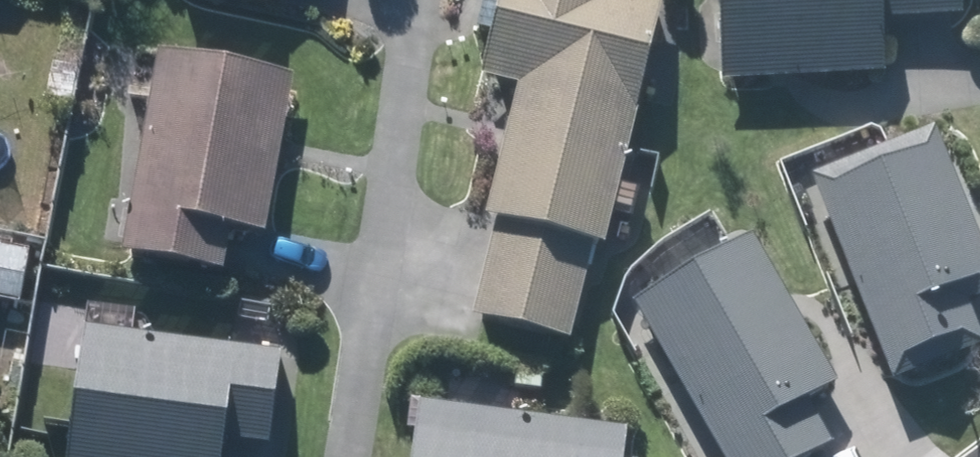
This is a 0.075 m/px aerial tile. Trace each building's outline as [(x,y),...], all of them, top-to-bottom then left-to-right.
[(477,28),(497,32),(487,76),(523,85),(469,316),(578,341),(601,244),(614,247),(672,0),(483,0),(477,28)] [(729,84),(894,75),(891,22),(976,17),(975,0),(724,0),(729,84)] [(162,47),(124,251),(234,271),(242,227),(272,232),(301,73),(162,47)] [(814,171),(897,381),(979,348),(979,311),(977,303),(979,301),(979,214),(943,120),(814,171)] [(637,300),(725,456),(810,456),(841,440),(818,397),(846,381),(762,231),(637,300)] [(49,243),(0,233),(0,295),(37,302),(49,243)] [(89,322),(72,456),(230,456),(233,440),(277,445),(290,347),(89,322)] [(425,398),(417,456),(631,456),(635,426),(425,398)]
